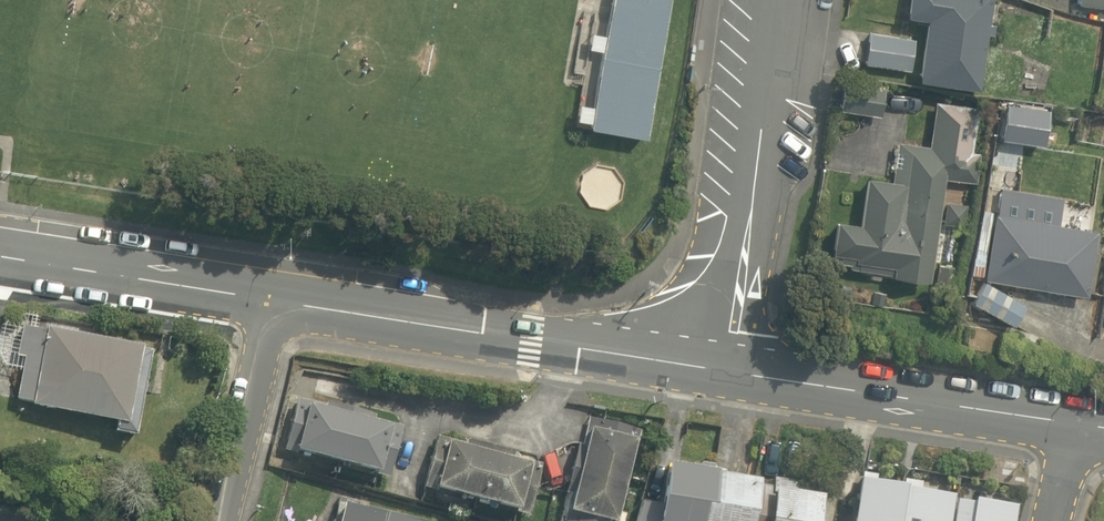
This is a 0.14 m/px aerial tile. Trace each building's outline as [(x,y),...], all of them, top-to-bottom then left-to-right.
[(591,131),(648,141),(671,0),(613,0),(591,131)] [(861,37),(858,67),(909,73),(907,84),(972,91),(982,0),(898,0),(896,19),(914,21),(912,42),(861,37)] [(1070,8),(1103,12),(1103,0),(1071,0),(1070,8)] [(879,96),(837,89),(834,110),(876,117),(879,96)] [(1041,105),(991,100),(986,140),(1036,146),(1041,105)] [(941,147),(892,140),(887,178),(858,174),(851,226),(823,222),(818,263),(880,272),(879,279),(922,284),(941,147)] [(988,215),(978,279),(1076,296),(1087,232),(988,215)] [(1019,301),(971,281),(960,308),(1009,327),(1019,301)] [(24,321),(9,398),(108,418),(106,429),(129,433),(146,345),(24,321)] [(386,424),(293,397),(278,448),(371,475),(386,424)] [(583,420),(563,520),(613,520),(631,430),(583,420)] [(530,459),(437,434),(422,488),(516,513),(530,459)] [(658,454),(644,520),(808,520),(816,487),(658,454)] [(1007,502),(845,471),(835,520),(1004,520),(1007,502)] [(339,494),(332,520),(414,520),(416,512),(339,494)]
